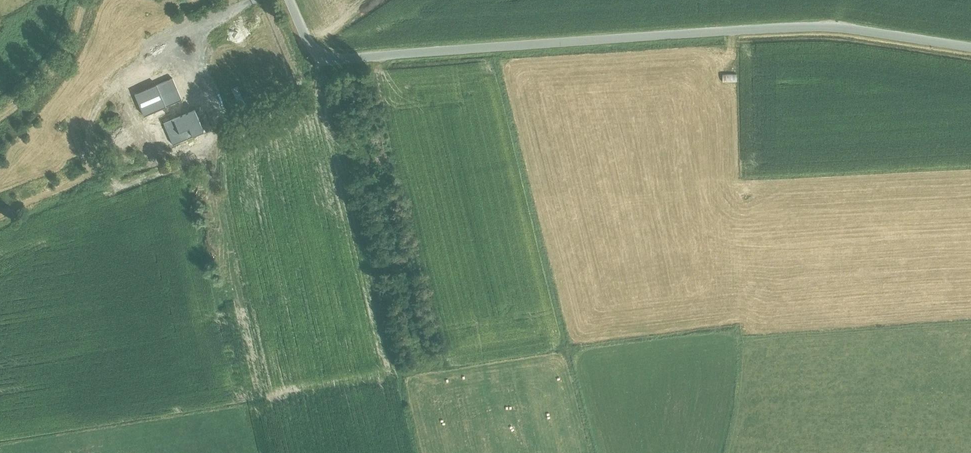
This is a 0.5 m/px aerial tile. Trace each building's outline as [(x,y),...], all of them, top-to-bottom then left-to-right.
[(720,86),(740,84),(739,72),(719,73),(720,86)] [(198,112),(177,119),(166,82),(140,90),(141,95),(128,99),(138,132),(146,130),(149,140),(180,131),(181,136),(203,129),(198,112)] [(176,378),(180,395),(186,393),(182,377),(176,378)]
